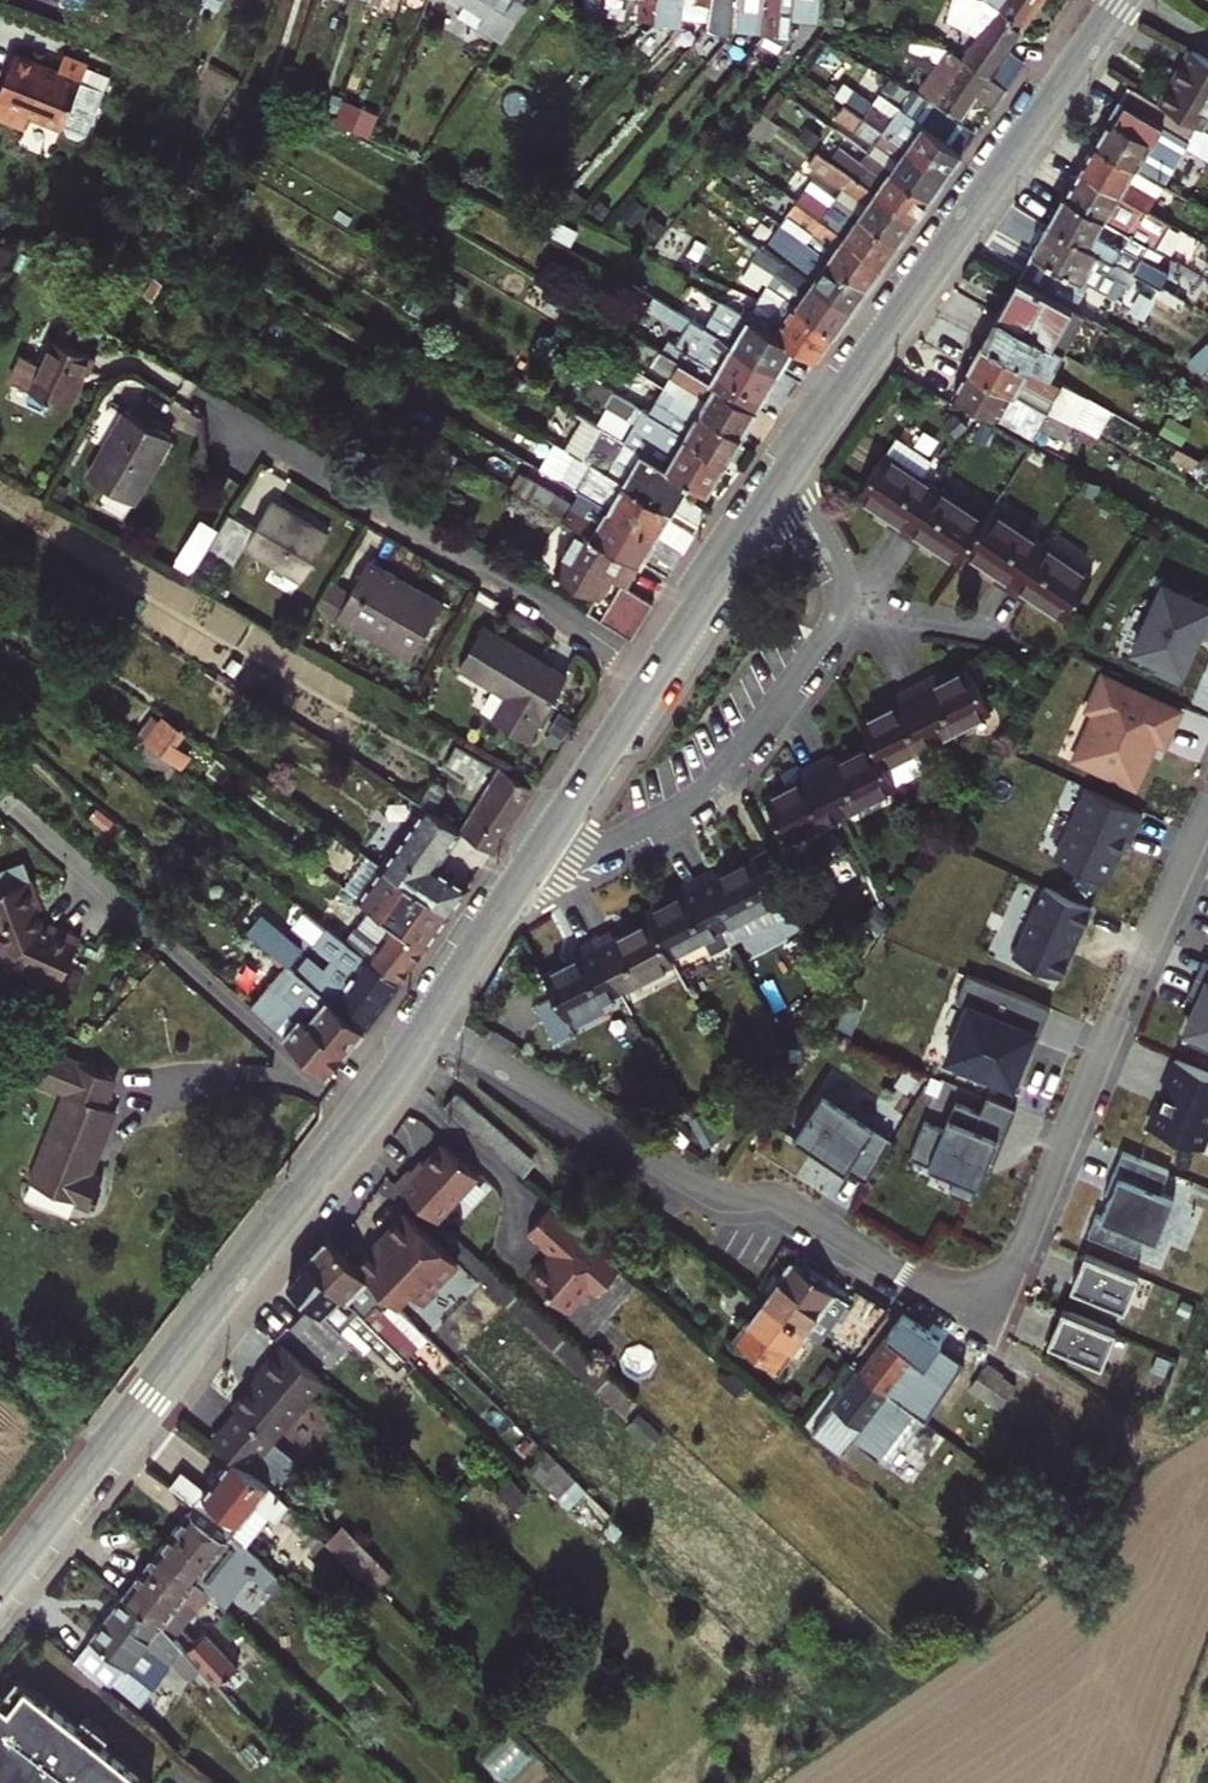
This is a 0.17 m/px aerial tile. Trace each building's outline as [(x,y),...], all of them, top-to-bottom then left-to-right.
[(530,2),(527,0),(464,0),(489,17),(483,25),(505,41),(530,2)] [(599,6),(598,17),(623,19),(625,0),(600,0),(599,6)] [(656,0),(641,0),(636,35),(652,36),(656,0)] [(652,36),(676,39),(679,35),(682,13),(683,0),(656,0),(652,36)] [(682,13),(708,16),(710,3),(687,0),(683,0),(682,13)] [(737,7),(738,0),(710,0),(710,3),(708,16),(707,30),(726,31),(728,6),(737,7)] [(765,0),(738,0),(737,7),(735,23),(762,25),(765,0)] [(762,25),(761,40),(778,53),(785,44),(790,0),(765,0),(762,25)] [(788,20),(821,24),(824,0),(790,0),(788,20)] [(1025,25),(988,0),(951,0),(949,10),(977,40),(965,57),(991,75),(1025,25)] [(1025,25),(1041,0),(988,0),(1025,25)] [(1174,110),(1207,129),(1207,54),(1193,46),(1161,102),(1174,110)] [(987,99),(996,105),(1009,87),(994,77),(991,75),(965,57),(950,47),(943,56),(925,51),(908,80),(963,116),(972,104),(976,106),(984,104),(987,99)] [(92,60),(69,52),(63,69),(19,53),(0,105),(0,116),(30,127),(36,110),(70,122),(72,116),(92,60)] [(994,77),(1009,87),(1026,62),(1011,53),(994,77)] [(116,69),(92,60),(72,116),(75,124),(88,129),(96,126),(116,69)] [(1155,143),(1167,123),(1150,113),(1157,100),(1130,84),(1095,142),(1166,184),(1175,168),(1181,157),(1155,143)] [(845,102),(854,108),(947,175),(964,151),(901,107),(895,116),(875,103),(854,89),(845,102)] [(913,90),(901,107),(964,151),(976,134),(913,90)] [(901,107),(881,94),(875,103),(895,116),(901,107)] [(1161,102),(1157,100),(1150,113),(1167,123),(1174,110),(1161,102)] [(687,128),(696,117),(683,107),(674,119),(687,128)] [(874,143),(868,153),(931,197),(947,175),(854,108),(847,119),(857,126),(855,130),(874,143)] [(379,117),(362,109),(354,131),(370,137),(379,117)] [(625,124),(611,111),(601,122),(615,136),(625,124)] [(1151,210),(1166,184),(1095,142),(1079,168),(1151,210)] [(843,147),(833,161),(915,220),(931,197),(868,153),(863,160),(843,147)] [(842,189),(837,197),(900,242),(915,220),(833,161),(817,150),(807,164),(842,189)] [(1174,224),(1151,210),(1079,168),(1064,193),(1066,194),(1160,248),(1174,224)] [(1166,184),(1181,192),(1190,177),(1175,168),(1166,184)] [(791,181),(783,192),(885,264),(900,242),(837,197),(831,205),(807,188),(805,191),(791,181)] [(805,228),(799,236),(869,286),(885,264),(783,192),(774,205),(805,228)] [(1153,259),(1160,248),(1066,194),(1051,222),(1188,300),(1195,287),(1153,259)] [(673,222),(660,251),(680,259),(693,231),(673,222)] [(1035,251),(1090,282),(1130,306),(1139,290),(1180,314),(1188,300),(1051,222),(1035,251)] [(773,232),(764,247),(853,309),(869,286),(799,236),(793,232),(786,242),(773,232)] [(785,295),(837,332),(853,309),(764,247),(758,255),(778,269),(768,283),(785,295)] [(1020,278),(1075,308),(1090,282),(1035,251),(1020,278)] [(1055,344),(1075,308),(1020,278),(1000,313),(1055,344)] [(742,330),(733,344),(778,372),(793,346),(749,319),(705,292),(698,304),(742,330)] [(749,319),(793,346),(817,360),(837,332),(785,295),(770,316),(755,310),(749,319)] [(757,409),(778,372),(733,344),(655,296),(648,308),(684,330),(675,345),(669,341),(662,352),(671,358),(757,409)] [(1065,350),(1055,344),(1000,313),(985,341),(1050,377),(1065,350)] [(90,375),(98,357),(55,337),(41,364),(24,356),(12,380),(68,406),(84,372),(90,375)] [(665,389),(741,435),(757,409),(671,358),(637,338),(630,352),(672,376),(665,389)] [(1050,377),(985,341),(970,367),(1074,424),(1082,409),(1123,431),(1129,420),(1050,377)] [(604,356),(590,379),(595,382),(615,394),(628,371),(604,356)] [(1066,440),(1074,424),(970,367),(954,396),(1036,440),(1043,427),(1066,440)] [(607,451),(597,468),(670,511),(688,482),(623,442),(510,376),(504,386),(570,424),(567,428),(607,451)] [(688,482),(706,493),(726,460),(662,422),(615,394),(595,382),(588,394),(635,422),(623,442),(688,482)] [(669,410),(662,422),(726,460),(741,435),(665,389),(656,403),(669,410)] [(136,503),(173,438),(127,412),(90,476),(136,503)] [(888,523),(904,533),(935,485),(921,476),(933,459),(896,435),(859,493),(893,515),(888,523)] [(670,511),(597,468),(593,466),(579,491),(655,537),(670,511)] [(257,488),(280,497),(287,479),(264,470),(257,488)] [(655,537),(579,491),(572,503),(522,474),(513,489),(580,528),(640,563),(655,537)] [(904,533),(917,542),(920,544),(925,536),(959,558),(965,550),(985,518),(935,485),(904,533)] [(255,529),(232,515),(211,552),(236,567),(247,548),(304,581),(331,535),(272,500),(255,529)] [(680,517),(700,529),(710,513),(689,501),(680,517)] [(994,578),(996,580),(1010,589),(1041,542),(991,509),(985,518),(965,550),(999,571),(994,578)] [(195,570),(220,523),(203,514),(177,560),(195,570)] [(685,554),(695,537),(670,523),(661,539),(685,554)] [(630,581),(640,563),(580,528),(555,572),(598,597),(608,578),(613,571),(630,581)] [(684,555),(660,540),(651,556),(674,570),(684,555)] [(1092,575),(1041,542),(1010,589),(1025,599),(1031,593),(1066,616),(1092,575)] [(353,591),(333,580),(316,609),(336,620),(339,614),(413,656),(445,602),(371,559),(353,591)] [(608,578),(620,586),(625,589),(630,581),(613,571),(608,578)] [(1177,677),(1199,628),(1207,633),(1207,603),(1162,583),(1133,648),(1158,660),(1155,667),(1177,677)] [(620,586),(600,621),(631,639),(653,604),(625,589),(620,586)] [(571,674),(484,625),(460,666),(506,693),(493,716),(533,739),(571,674)] [(928,677),(926,678),(911,686),(937,736),(991,708),(969,666),(932,684),(928,677)] [(1092,735),(1081,759),(1135,783),(1156,737),(1164,741),(1178,711),(1104,677),(1090,708),(1098,711),(1088,733),(1092,735)] [(937,736),(911,686),(897,693),(894,694),(898,702),(862,720),(873,742),(895,784),(928,768),(918,745),(937,736)] [(170,756),(186,732),(164,716),(147,741),(170,756)] [(841,812),(895,784),(873,742),(837,761),(833,754),(817,763),(841,812)] [(492,763),(459,745),(450,762),(482,780),(492,763)] [(788,839),(841,812),(817,763),(799,772),(802,779),(766,797),(788,839)] [(533,785),(504,767),(463,831),(492,849),(533,785)] [(426,807),(433,812),(449,787),(437,780),(421,804),(426,807)] [(1057,857),(1106,879),(1126,836),(1129,837),(1142,810),(1089,786),(1057,857)] [(952,818),(962,802),(951,796),(940,811),(952,818)] [(384,866),(450,910),(466,890),(431,867),(458,828),(433,812),(426,807),(384,866)] [(396,925),(424,945),(450,910),(384,866),(369,856),(345,888),(396,925)] [(714,868),(697,876),(722,926),(775,898),(754,857),(718,875),(714,868)] [(722,926),(697,876),(681,884),(685,893),(648,911),(652,918),(670,953),(722,926)] [(56,981),(62,985),(82,937),(51,922),(49,926),(41,923),(36,910),(42,908),(31,879),(0,891),(0,936),(2,942),(12,969),(23,974),(33,969),(49,978),(56,981)] [(1092,906),(1046,885),(1015,954),(1061,975),(1092,906)] [(322,915),(337,894),(325,886),(311,906),(322,915)] [(247,931),(288,964),(289,965),(303,950),(261,914),(247,931)] [(373,921),(367,918),(363,923),(369,927),(373,921)] [(595,940),(620,988),(674,961),(670,953),(652,918),(615,937),(611,931),(595,940)] [(396,925),(386,939),(381,945),(372,938),(358,928),(354,932),(348,940),(398,980),(424,945),(396,925)] [(346,927),(340,934),(342,935),(348,940),(354,932),(346,927)] [(377,932),(372,938),(381,945),(386,939),(377,932)] [(321,991),(366,1027),(398,980),(348,940),(342,935),(335,944),(349,955),(321,991)] [(620,988),(595,940),(578,948),(582,954),(545,973),(567,1016),(620,988)] [(1197,974),(1207,979),(1207,958),(1204,957),(1197,974)] [(252,1006),(327,1072),(366,1027),(321,991),(289,965),(288,964),(252,1006)] [(33,969),(23,974),(46,985),(49,978),(33,969)] [(1037,1040),(1051,1007),(968,972),(956,1001),(968,1005),(957,1031),(968,1036),(958,1062),(1019,1086),(1030,1056),(1026,1054),(1032,1038),(1037,1040)] [(1187,1029),(1207,1038),(1207,979),(1197,974),(1188,994),(1200,999),(1187,1029)] [(32,1180),(40,1183),(92,1204),(103,1176),(91,1171),(117,1108),(103,1102),(114,1074),(52,1050),(41,1078),(69,1089),(32,1180)] [(781,1069),(792,1063),(787,1054),(776,1059),(781,1069)] [(1152,1126),(1201,1146),(1207,1130),(1207,1071),(1175,1058),(1162,1091),(1165,1092),(1152,1126)] [(456,1092),(445,1105),(524,1175),(537,1160),(456,1092)] [(868,1180),(894,1137),(823,1094),(793,1140),(819,1156),(821,1153),(846,1169),(847,1167),(868,1180)] [(945,1129),(925,1120),(911,1155),(952,1172),(945,1189),(968,1198),(981,1167),(975,1165),(981,1152),(986,1154),(993,1136),(974,1128),(981,1111),(956,1101),(945,1129)] [(707,1109),(691,1117),(705,1146),(722,1138),(707,1109)] [(397,1182),(438,1219),(478,1175),(443,1142),(426,1161),(415,1172),(412,1169),(410,1168),(397,1182)] [(1089,1233),(1137,1253),(1145,1234),(1157,1239),(1175,1196),(1161,1190),(1169,1169),(1123,1150),(1111,1180),(1116,1182),(1103,1215),(1098,1213),(1089,1233)] [(422,1158),(412,1169),(415,1172),(426,1161),(422,1158)] [(624,1264),(555,1202),(531,1228),(550,1244),(553,1244),(553,1257),(535,1273),(571,1306),(592,1284),(599,1275),(607,1283),(624,1264)] [(369,1251),(355,1264),(393,1300),(397,1304),(410,1292),(423,1304),(438,1288),(438,1281),(457,1262),(405,1211),(384,1233),(387,1236),(377,1246),(375,1244),(369,1251)] [(384,1233),(367,1249),(369,1251),(375,1244),(377,1246),(387,1236),(384,1233)] [(326,1236),(307,1260),(388,1339),(409,1359),(420,1346),(390,1318),(383,1311),(393,1300),(355,1264),(326,1236)] [(1073,1286),(1125,1307),(1139,1273),(1087,1252),(1073,1286)] [(764,1298),(808,1330),(820,1338),(848,1300),(792,1259),(764,1298)] [(388,1339),(307,1260),(289,1281),(316,1307),(340,1330),(353,1342),(369,1358),(388,1339)] [(599,1275),(592,1284),(600,1291),(607,1283),(599,1275)] [(808,1330),(764,1298),(735,1338),(778,1369),(808,1330)] [(383,1311),(390,1318),(400,1308),(397,1304),(393,1300),(383,1311)] [(340,1330),(316,1307),(295,1329),(332,1365),(353,1342),(340,1330)] [(1102,1363),(1116,1329),(1064,1308),(1050,1341),(1102,1363)] [(906,1401),(933,1364),(925,1358),(940,1336),(904,1312),(861,1368),(906,1401)] [(249,1467),(324,1379),(278,1341),(254,1370),(256,1372),(263,1378),(256,1386),(246,1388),(232,1405),(234,1407),(209,1437),(230,1453),(249,1467)] [(997,1402),(1009,1383),(985,1367),(972,1385),(997,1402)] [(873,1435),(878,1438),(906,1401),(861,1368),(814,1432),(852,1464),(873,1435)] [(230,1404),(232,1405),(246,1388),(256,1386),(263,1378),(256,1372),(230,1404)] [(883,1442),(910,1404),(906,1401),(878,1438),(883,1442)] [(256,1501),(272,1513),(278,1518),(281,1514),(317,1551),(327,1541),(276,1487),(249,1467),(230,1453),(205,1487),(181,1468),(169,1483),(194,1503),(231,1533),(256,1501)] [(596,1533),(613,1516),(558,1461),(540,1479),(596,1533)] [(511,1475),(501,1486),(518,1502),(528,1491),(511,1475)] [(247,1546),(272,1513),(256,1501),(231,1533),(247,1546)] [(194,1503),(158,1551),(206,1589),(234,1556),(268,1587),(278,1576),(247,1546),(231,1533),(194,1503)] [(327,1541),(362,1578),(378,1562),(343,1525),(327,1541)] [(198,1609),(210,1592),(206,1589),(158,1551),(124,1596),(162,1626),(184,1597),(198,1609)] [(162,1626),(124,1596),(76,1660),(107,1687),(115,1680),(143,1703),(175,1661),(188,1675),(199,1665),(185,1650),(162,1626)] [(208,1629),(185,1650),(199,1665),(217,1684),(240,1663),(208,1629)] [(207,1695),(217,1684),(199,1665),(188,1675),(207,1695)] [(17,1681),(0,1701),(0,1771),(15,1782),(151,1782),(17,1681)]
